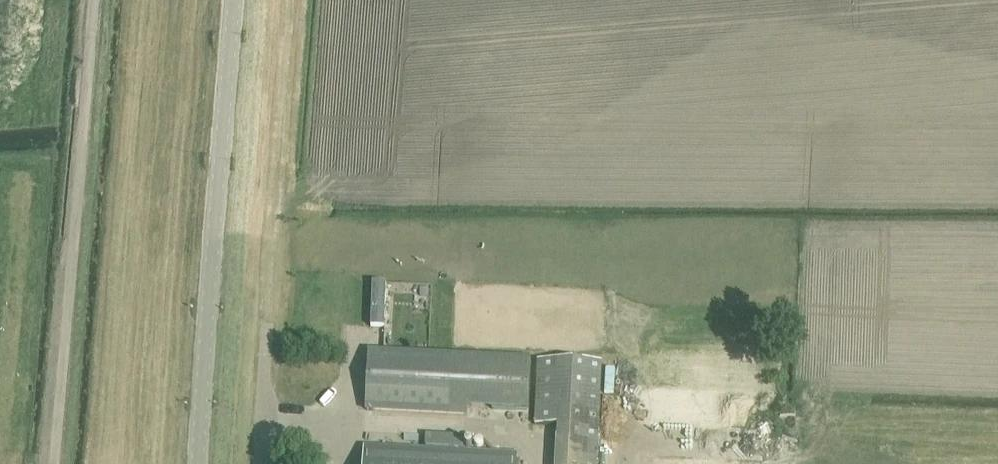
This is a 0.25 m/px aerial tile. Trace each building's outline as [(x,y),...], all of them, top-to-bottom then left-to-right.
[(385,282),(372,281),(370,325),(384,326),(385,282)] [(367,409),(448,413),(468,415),(468,408),(526,410),(530,356),(369,347),(369,363),(367,409)] [(602,361),(538,358),(534,423),(557,424),(555,463),(596,463),(602,361)] [(437,421),(437,432),(454,433),(454,421),(437,421)] [(709,422),(682,423),(682,434),(668,434),(668,444),(710,443),(709,422)] [(519,453),(365,446),(364,463),(519,463),(519,453)] [(717,455),(693,456),(693,463),(717,463),(717,455)]
